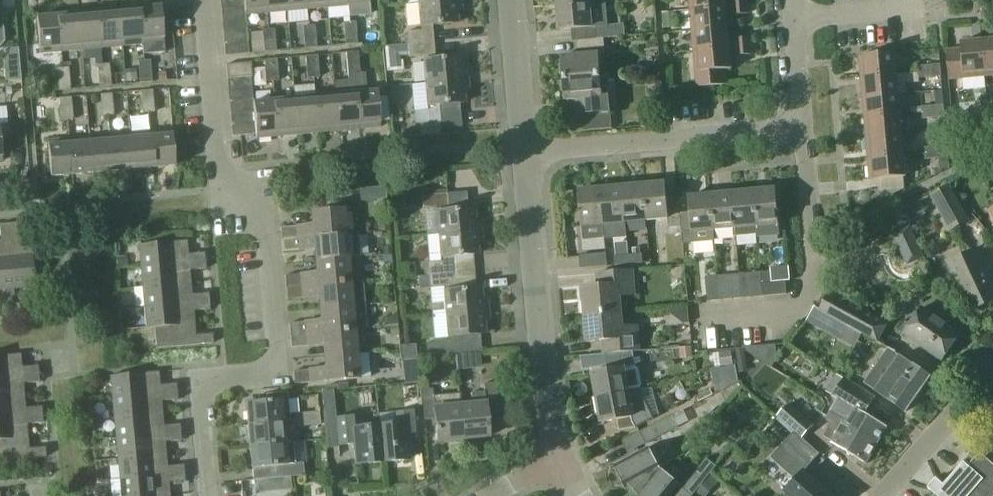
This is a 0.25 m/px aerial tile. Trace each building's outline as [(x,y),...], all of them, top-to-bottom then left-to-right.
[(221,10),(244,8),(243,0),(220,0),(221,10)] [(245,16),(266,14),(265,0),(243,0),(244,8),(244,9),(245,16)] [(266,14),(286,12),(285,0),(265,0),(266,14)] [(286,12),(307,10),(306,0),(285,0),(286,12)] [(307,10),(327,8),(326,0),(306,0),(307,10)] [(327,8),(347,6),(347,0),(326,0),(327,8)] [(406,32),(407,45),(432,43),(430,26),(456,24),(455,11),(461,10),(460,0),(417,4),(420,31),(406,32)] [(691,11),(747,6),(746,0),(727,0),(726,0),(690,0),(691,11)] [(557,7),(559,31),(592,28),(599,28),(600,40),(603,39),(625,37),(625,25),(608,26),(606,2),(557,7)] [(747,6),(691,11),(692,32),(728,29),(728,20),(734,19),(734,17),(748,15),(747,6)] [(160,8),(139,10),(142,46),(163,44),(160,8)] [(244,9),(221,11),(222,22),(245,20),(245,16),(244,9)] [(139,10),(118,12),(122,48),(142,46),(139,10)] [(118,12),(98,13),(101,49),(122,48),(118,12)] [(78,15),(81,51),(101,49),(98,13),(78,15)] [(663,13),(664,29),(677,28),(676,13),(663,13)] [(78,15),(58,17),(61,53),(81,51),(78,15)] [(36,19),(39,55),(61,53),(58,17),(36,19)] [(245,20),(222,22),(223,33),(246,31),(245,20)] [(342,25),(343,35),(356,34),(355,23),(342,25)] [(302,28),(303,39),(315,38),(314,27),(302,28)] [(729,40),(728,29),(692,32),(694,52),(751,47),(750,38),(729,40)] [(246,31),(223,33),(224,44),(247,42),(246,31)] [(261,32),(262,43),(274,42),(273,31),(261,32)] [(357,45),(356,34),(343,35),(344,47),(357,45)] [(316,49),(315,38),(303,39),(304,50),(316,49)] [(578,57),(561,58),(563,80),(600,76),(598,56),(605,55),(603,39),(600,40),(577,42),(578,57)] [(969,43),(972,78),(992,77),(992,55),(992,41),(969,43)] [(247,42),(224,44),(225,56),(249,54),(247,42)] [(275,53),(274,42),(262,43),(263,54),(275,53)] [(408,58),(422,57),(424,83),(467,79),(466,69),(460,70),(458,56),(433,59),(432,43),(407,45),(408,58)] [(946,52),(948,80),(972,78),(969,43),(960,44),(961,51),(946,52)] [(751,56),(751,47),(694,52),(697,88),(726,86),(724,71),(732,71),(731,58),(751,56)] [(357,53),(345,55),(346,64),(358,63),(357,53)] [(894,54),(859,57),(860,78),(896,75),(894,54)] [(305,58),(305,69),(317,68),(317,57),(305,58)] [(139,73),(144,73),(151,72),(150,61),(138,62),(139,73)] [(264,61),(265,73),(277,72),(276,61),(264,61)] [(346,64),(347,76),(359,76),(358,63),(346,64)] [(249,64),(226,66),(227,80),(227,81),(251,79),(249,64)] [(97,66),(98,77),(110,76),(109,65),(97,66)] [(940,66),(928,67),(929,79),(940,78),(940,66)] [(918,80),(929,79),(928,67),(917,68),(918,80)] [(57,81),(63,80),(70,79),(69,68),(56,70),(57,81)] [(318,79),(317,68),(305,69),(306,81),(318,79)] [(7,82),(22,80),(21,71),(6,72),(7,82)] [(139,84),(152,83),(151,72),(144,73),(139,73),(139,84)] [(278,83),(277,72),(265,73),(266,83),(278,83)] [(860,78),(862,99),(898,96),(896,75),(860,78)] [(111,87),(110,76),(98,77),(99,88),(111,87)] [(563,80),(565,101),(582,100),(583,115),(588,115),(589,120),(609,119),(608,113),(610,113),(609,96),(602,97),(600,76),(563,80)] [(58,92),(71,90),(70,79),(63,80),(57,81),(58,92)] [(251,79),(227,81),(228,92),(252,90),(251,79)] [(468,89),(467,79),(424,83),(427,110),(413,112),(414,124),(439,122),(438,105),(463,103),(462,90),(468,89)] [(252,90),(228,92),(229,103),(253,101),(252,90)] [(152,91),(140,92),(141,103),(147,103),(153,102),(152,91)] [(380,128),(377,92),(355,94),(359,130),(380,128)] [(111,94),(99,96),(100,107),(112,106),(111,94)] [(355,94),(335,96),(338,132),(359,130),(355,94)] [(981,107),(992,106),(992,103),(992,95),(980,96),(981,107)] [(335,96),(314,97),(318,133),(338,132),(335,96)] [(898,96),(862,99),(864,119),(900,116),(898,96)] [(314,97),(294,99),(297,135),(318,133),(314,97)] [(71,98),(59,99),(60,111),(72,109),(71,98)] [(294,99),(274,101),(277,137),(297,135),(294,99)] [(253,101),(229,103),(230,114),(253,112),(253,103),(253,101)] [(274,101),(253,103),(253,112),(254,123),(255,135),(256,139),(277,137),(274,101)] [(153,102),(147,103),(141,103),(142,114),(154,113),(153,102)] [(113,117),(112,106),(100,107),(101,118),(113,117)] [(943,106),(932,107),(932,119),(944,118),(943,106)] [(981,107),(982,118),(992,117),(992,106),(981,107)] [(921,120),(932,119),(932,107),(920,108),(921,120)] [(61,122),(73,121),(72,109),(60,111),(61,122)] [(253,112),(230,114),(231,125),(254,123),(253,112)] [(900,116),(864,119),(866,140),(902,137),(900,116)] [(254,123),(231,125),(232,137),(255,135),(254,123)] [(174,167),(171,131),(150,133),(153,169),(174,167)] [(129,135),(132,171),(153,169),(150,133),(129,135)] [(109,136),(112,173),(132,171),(129,135),(109,136)] [(88,138),(92,175),(112,173),(109,136),(88,138)] [(902,137),(866,140),(868,160),(904,157),(902,137)] [(68,140),(71,176),(92,175),(88,138),(68,140)] [(47,142),(50,178),(71,176),(68,140),(47,142)] [(946,147),(935,148),(937,168),(947,167),(947,159),(946,147)] [(935,168),(937,168),(935,148),(924,149),(925,161),(934,160),(935,168)] [(870,182),(905,178),(904,157),(868,160),(870,182)] [(664,184),(642,186),(646,222),(667,220),(668,228),(680,227),(679,215),(678,199),(666,200),(664,184)] [(930,196),(951,232),(970,221),(950,185),(930,196)] [(620,188),(624,224),(646,222),(642,186),(620,188)] [(599,190),(603,226),(624,224),(620,188),(599,190)] [(578,192),(581,228),(603,226),(599,190),(578,192)] [(778,225),(775,190),(753,192),(756,227),(778,225)] [(736,238),(757,236),(756,227),(753,192),(731,194),(736,238)] [(734,229),(734,238),(736,238),(731,194),(710,196),(713,231),(734,229)] [(433,211),(435,235),(481,230),(480,221),(474,221),(473,207),(449,209),(447,195),(420,197),(421,210),(434,209),(435,211),(433,211)] [(681,234),(691,233),(713,231),(710,196),(688,198),(690,214),(679,215),(680,227),(681,234)] [(311,226),(280,229),(281,241),(344,235),(342,211),(310,214),(311,226)] [(875,223),(855,233),(861,247),(882,236),(875,223)] [(388,224),(377,225),(377,233),(389,232),(388,224)] [(13,291),(7,226),(0,227),(0,292),(13,291)] [(16,226),(7,226),(13,291),(34,289),(30,241),(17,242),(16,226)] [(916,229),(897,233),(904,265),(923,261),(916,229)] [(426,264),(427,277),(454,274),(452,259),(478,257),(477,243),(482,243),(481,230),(435,235),(438,261),(440,261),(440,263),(426,264)] [(313,250),(314,262),(346,259),(358,258),(356,234),(344,235),(281,241),(282,253),(313,250)] [(138,246),(140,268),(205,262),(204,254),(187,255),(186,242),(138,246)] [(976,250),(947,264),(970,312),(992,301),(992,285),(976,250)] [(608,268),(606,254),(579,257),(579,270),(608,268)] [(642,264),(641,255),(628,256),(629,265),(642,264)] [(613,258),(614,267),(629,265),(628,256),(613,258)] [(315,274),(283,277),(285,290),(348,284),(348,283),(346,259),(314,262),(315,274)] [(140,268),(142,288),(190,284),(189,272),(206,270),(205,262),(140,268)] [(598,287),(582,288),(585,316),(621,312),(619,298),(634,296),(632,270),(597,274),(598,287)] [(770,273),(760,274),(762,298),(786,296),(785,283),(771,284),(770,273)] [(455,290),(454,274),(427,277),(429,289),(442,288),(444,315),(488,311),(487,301),(481,301),(480,287),(455,290)] [(762,298),(760,274),(739,276),(741,300),(762,298)] [(741,300),(739,276),(718,277),(720,302),(741,300)] [(704,278),(707,303),(720,302),(718,277),(704,278)] [(286,301),(317,298),(319,310),(365,306),(362,282),(348,283),(348,284),(285,290),(286,301)] [(207,295),(191,296),(190,284),(142,288),(144,309),(208,303),(207,295)] [(830,294),(823,307),(820,312),(822,313),(862,336),(876,344),(886,325),(830,294)] [(146,330),(154,329),(193,326),(192,312),(208,311),(208,303),(144,309),(146,330)] [(320,322),(288,324),(289,338),(353,331),(367,329),(365,306),(319,310),(320,322)] [(862,336),(822,313),(820,312),(814,308),(806,322),(828,336),(855,350),(862,336)] [(897,330),(942,362),(960,335),(922,309),(910,326),(903,321),(897,330)] [(435,356),(461,354),(460,337),(484,335),(483,322),(489,322),(488,311),(444,315),(447,342),(433,344),(435,356)] [(639,352),(637,327),(622,328),(621,312),(585,316),(587,343),(603,341),(604,355),(639,352)] [(154,329),(156,350),(212,345),(211,335),(194,337),(193,326),(154,329)] [(290,349),(321,346),(323,358),(355,355),(353,331),(289,338),(290,349)] [(680,349),(681,359),(693,358),(692,348),(680,349)] [(901,357),(895,353),(888,349),(864,384),(906,413),(930,378),(901,357)] [(740,373),(749,372),(746,350),(737,351),(740,373)] [(293,385),(357,379),(355,355),(323,358),(324,370),(292,373),(293,385)] [(38,376),(37,367),(21,368),(20,356),(0,357),(0,379),(38,376)] [(592,375),(596,398),(641,389),(643,387),(640,366),(635,365),(633,356),(622,358),(605,360),(608,372),(592,375)] [(110,378),(112,399),(176,393),(175,385),(158,387),(157,374),(110,378)] [(0,379),(0,399),(23,397),(22,386),(38,384),(38,376),(0,379)] [(839,400),(829,417),(834,420),(838,422),(843,426),(877,444),(887,427),(865,415),(875,398),(844,380),(834,397),(839,400)] [(482,385),(484,404),(459,406),(462,440),(488,438),(486,415),(498,414),(495,384),(482,385)] [(617,420),(619,431),(636,428),(654,419),(640,391),(641,389),(596,398),(601,423),(617,420)] [(459,406),(458,395),(432,397),(431,390),(419,391),(421,411),(422,411),(422,421),(434,420),(436,443),(462,440),(459,406)] [(112,399),(114,420),(161,415),(160,403),(177,402),(176,393),(112,399)] [(266,402),(246,404),(248,426),(284,423),(290,422),(287,394),(265,396),(266,402)] [(41,417),(40,409),(24,410),(23,397),(0,399),(0,420),(41,417)] [(803,438),(814,426),(789,404),(778,416),(795,431),(803,438)] [(393,414),(394,426),(379,428),(382,464),(409,461),(407,440),(424,439),(422,421),(422,411),(421,411),(393,414)] [(318,413),(306,414),(308,427),(320,426),(318,413)] [(294,416),(295,428),(308,427),(306,414),(294,416)] [(161,415),(114,420),(116,440),(180,434),(179,426),(162,428),(161,415)] [(27,440),(26,426),(41,425),(41,417),(0,420),(0,442),(27,440)] [(335,420),(338,447),(353,445),(355,466),(382,464),(379,428),(362,429),(361,417),(335,420)] [(672,417),(638,434),(644,446),(678,428),(672,417)] [(834,420),(828,430),(837,436),(833,443),(832,444),(866,463),(877,444),(843,426),(838,422),(834,420)] [(286,444),(284,423),(248,426),(250,448),(286,444)] [(771,457),(773,459),(796,480),(785,491),(790,495),(830,495),(804,472),(820,454),(803,438),(795,431),(771,457)] [(180,442),(180,434),(116,440),(118,460),(165,456),(164,444),(180,442)] [(45,458),(44,448),(28,450),(27,440),(0,442),(0,462),(45,458)] [(250,448),(252,470),(270,468),(271,480),(304,477),(302,464),(295,465),(293,444),(286,444),(250,448)] [(629,458),(615,465),(627,487),(628,487),(632,492),(659,470),(648,449),(635,455),(629,458)] [(946,486),(945,487),(937,480),(929,489),(937,495),(936,495),(992,495),(992,466),(980,455),(969,468),(965,465),(946,486)] [(118,460),(120,481),(184,475),(183,466),(166,468),(165,456),(118,460)] [(681,490),(689,495),(693,495),(696,492),(711,474),(716,468),(706,460),(681,490)] [(632,492),(635,495),(669,495),(678,486),(659,470),(632,492)] [(696,492),(701,495),(707,495),(719,481),(711,474),(696,492)] [(121,495),(168,495),(167,483),(184,482),(184,475),(120,481),(121,495)]
